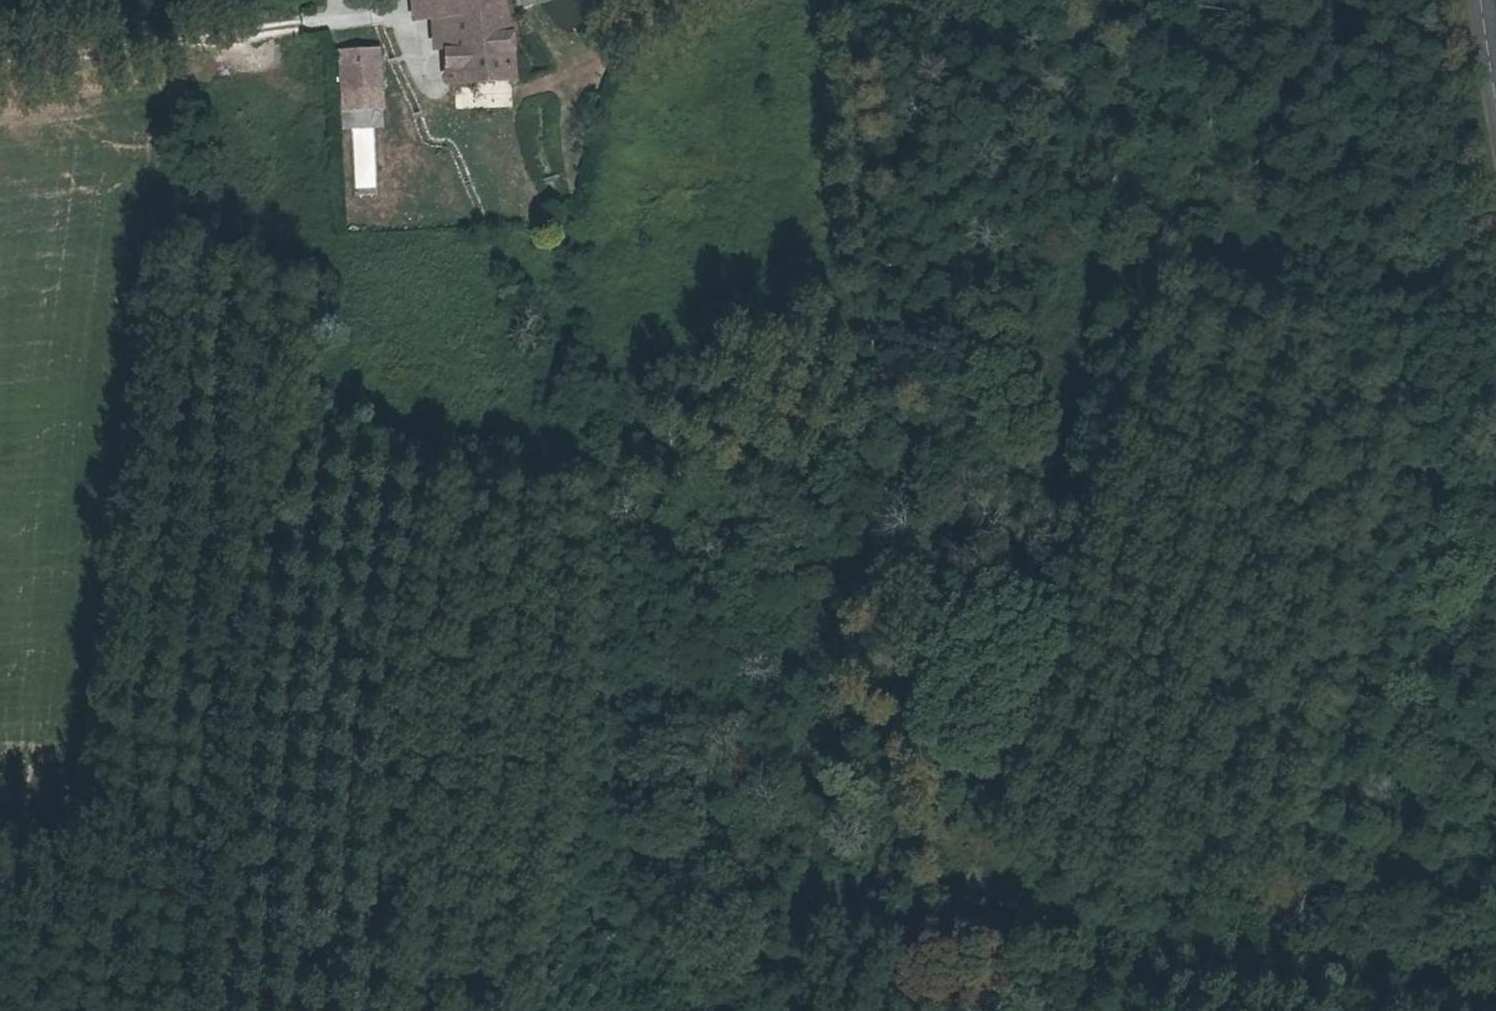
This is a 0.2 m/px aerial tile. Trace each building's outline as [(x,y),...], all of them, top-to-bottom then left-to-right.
[(453,13),(464,12),(463,0),(421,0),(424,19),(453,15),(453,13)] [(528,75),(527,74),(523,30),(512,0),(463,0),(464,12),(453,13),(463,83),(528,75)] [(391,50),(350,56),(355,95),(396,90),(391,50)]
